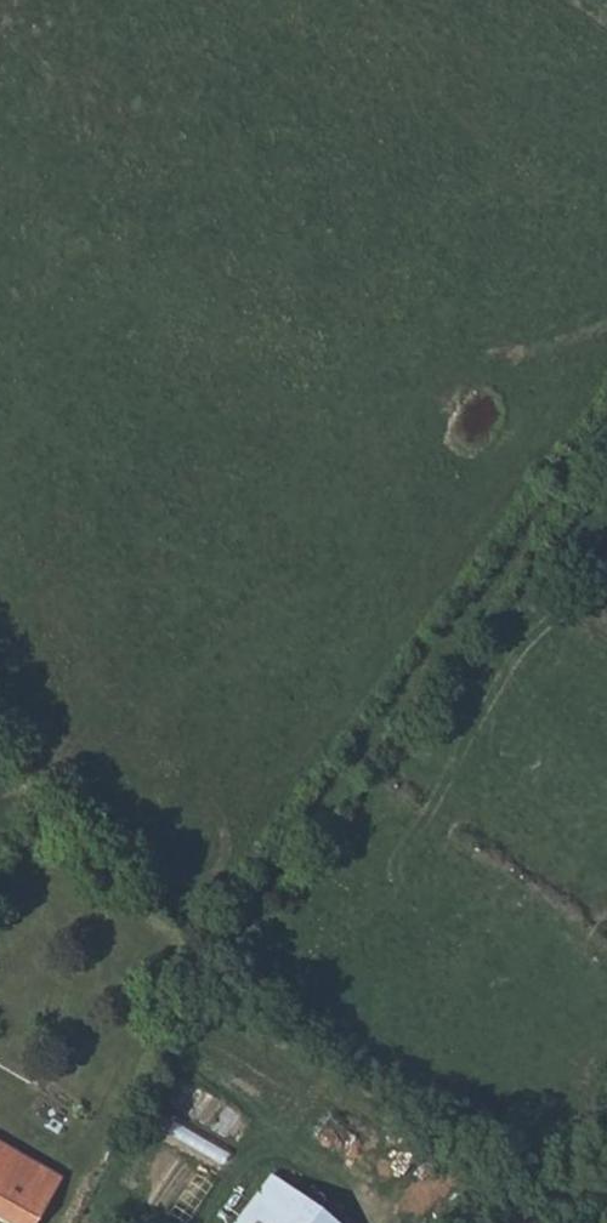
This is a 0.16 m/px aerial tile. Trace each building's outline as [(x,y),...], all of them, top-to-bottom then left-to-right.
[(8,1222),(28,1222),(55,1172),(0,1142),(0,1219),(8,1222)] [(271,1175),(232,1222),(331,1222),(271,1175)]
